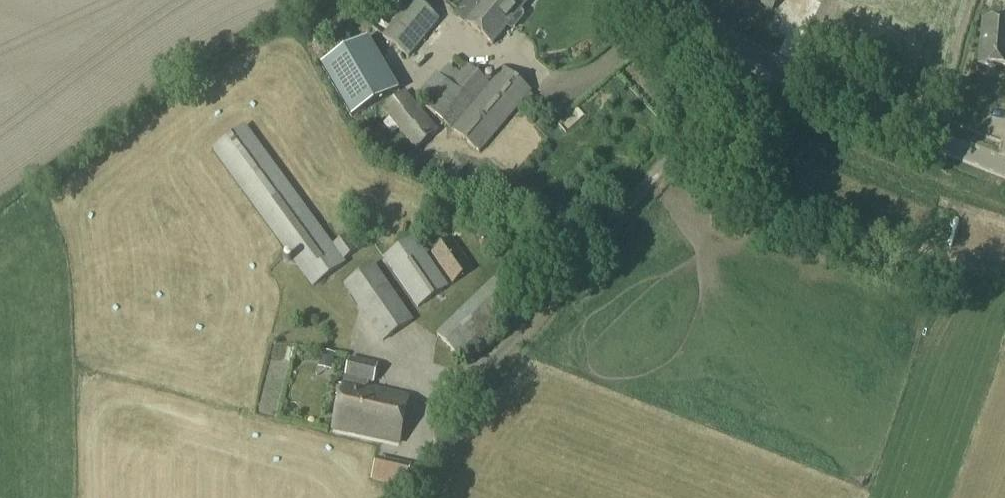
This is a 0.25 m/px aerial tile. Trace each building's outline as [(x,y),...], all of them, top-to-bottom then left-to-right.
[(439,22),(438,22),(412,0),(394,0),(370,29),(407,60),(408,59),(416,50),(422,42),(426,37),(439,22)] [(468,23),(493,44),(529,1),(528,0),(487,0),(468,23)] [(772,12),(779,0),(750,0),(772,12)] [(982,69),(1004,70),(1004,26),(985,25),(982,69)] [(398,94),(366,41),(319,69),(350,122),(398,94)] [(463,64),(426,108),(480,153),(531,92),(504,69),(490,86),(463,64)] [(406,93),(382,110),(415,152),(439,132),(406,93)] [(245,128),(213,151),(313,287),(344,263),(343,261),(356,251),(345,236),(331,246),(245,128)] [(449,236),(428,250),(451,284),(472,270),(449,236)] [(414,237),(384,258),(418,307),(448,287),(414,237)] [(544,248),(501,286),(516,303),(558,263),(544,248)] [(373,265),(344,285),(383,341),(412,321),(373,265)] [(494,283),(438,337),(462,362),(518,308),(494,283)] [(319,362),(331,366),(334,355),(322,352),(319,362)] [(350,359),(345,382),(375,389),(379,365),(350,359)] [(345,382),(334,429),(399,444),(409,397),(375,389),(345,382)] [(378,459),(373,481),(407,488),(412,467),(378,459)]
